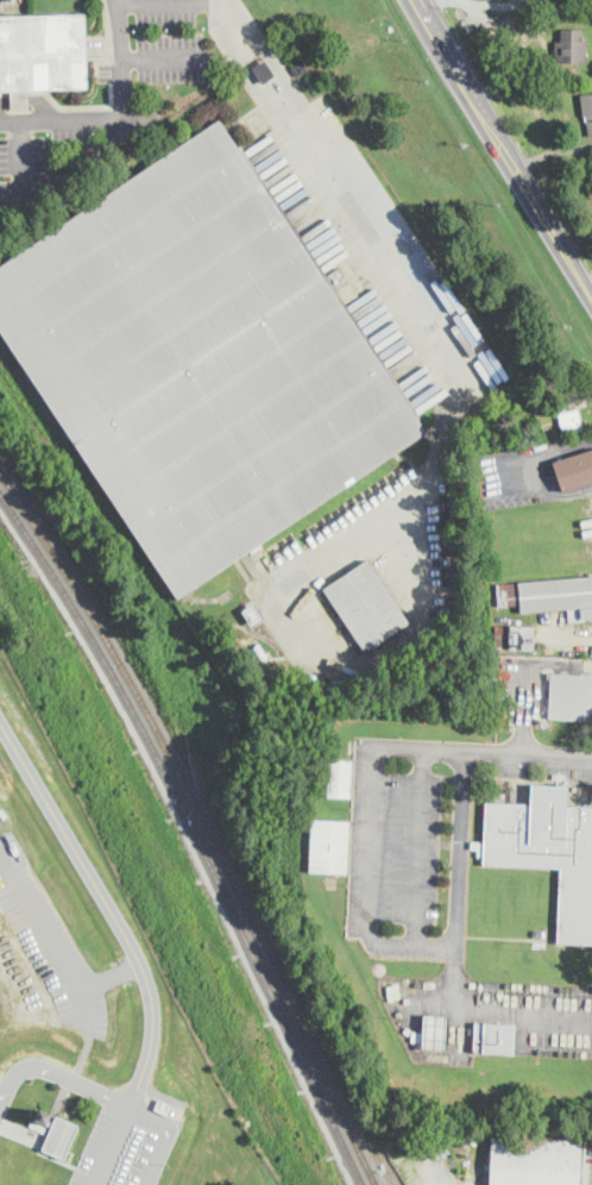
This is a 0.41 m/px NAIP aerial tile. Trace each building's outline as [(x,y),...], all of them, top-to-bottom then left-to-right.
[(11,90),(0,91),(0,17),(86,14),(88,88),(32,90),(32,95),(32,109),(12,109),(11,90)] [(588,36),(587,63),(560,62),(560,59),(554,59),(555,48),(555,42),(561,42),(562,29),(582,29),(582,36),(588,36)] [(276,76),(264,84),(253,68),(265,59),(276,76)] [(302,61),(308,69),(297,76),(291,68),(302,61)] [(580,95),(591,93),(591,135),(590,136),(586,117),(584,117),(580,95)] [(178,598),(0,330),(0,268),(220,120),(416,416),(427,432),(402,450),(395,453),(178,598)] [(565,403),(567,412),(578,409),(581,426),(580,426),(581,431),(577,432),(575,427),(562,430),(559,413),(556,405),(565,403)] [(553,463),(591,449),(591,483),(562,493),(553,463)] [(410,622),(366,652),(323,589),(367,559),(410,622)] [(519,582),(591,576),(591,620),(569,622),(567,609),(542,612),(542,617),(535,617),(534,612),(522,613),(521,604),(498,607),(496,584),(519,582)] [(254,602),(265,617),(252,626),(241,610),(254,602)] [(535,628),(533,651),(495,648),(496,626),(535,628)] [(269,654),(263,659),(253,646),(259,641),(269,654)] [(552,673),(591,676),(591,721),(549,719),(552,673)] [(353,760),(352,797),(328,796),(330,759),(353,760)] [(568,805),(591,807),(591,945),(558,942),(561,869),(484,865),(484,857),(477,857),(478,849),(471,849),(471,840),(485,841),(486,802),(531,804),(533,784),(569,786),(568,805)] [(349,853),(348,874),(310,872),(314,820),(351,821),(349,853)] [(423,1014),(430,1015),(448,1016),(447,1049),(422,1048),(422,1042),(411,1041),(412,1032),(422,1032),(423,1014)] [(515,1024),(514,1054),(474,1052),(476,1023),(515,1024)] [(159,1098),(163,1099),(174,1104),(169,1115),(155,1109),(159,1098)] [(48,1120),(55,1122),(57,1116),(78,1126),(64,1159),(43,1149),(52,1127),(46,1123),(45,1126),(33,1121),(39,1108),(51,1114),(48,1120)] [(32,1121),(48,1127),(45,1133),(30,1127),(30,1124),(29,1124),(30,1122),(31,1122),(32,1121)] [(579,1140),(577,1184),(486,1184),(490,1134),(579,1140)]
